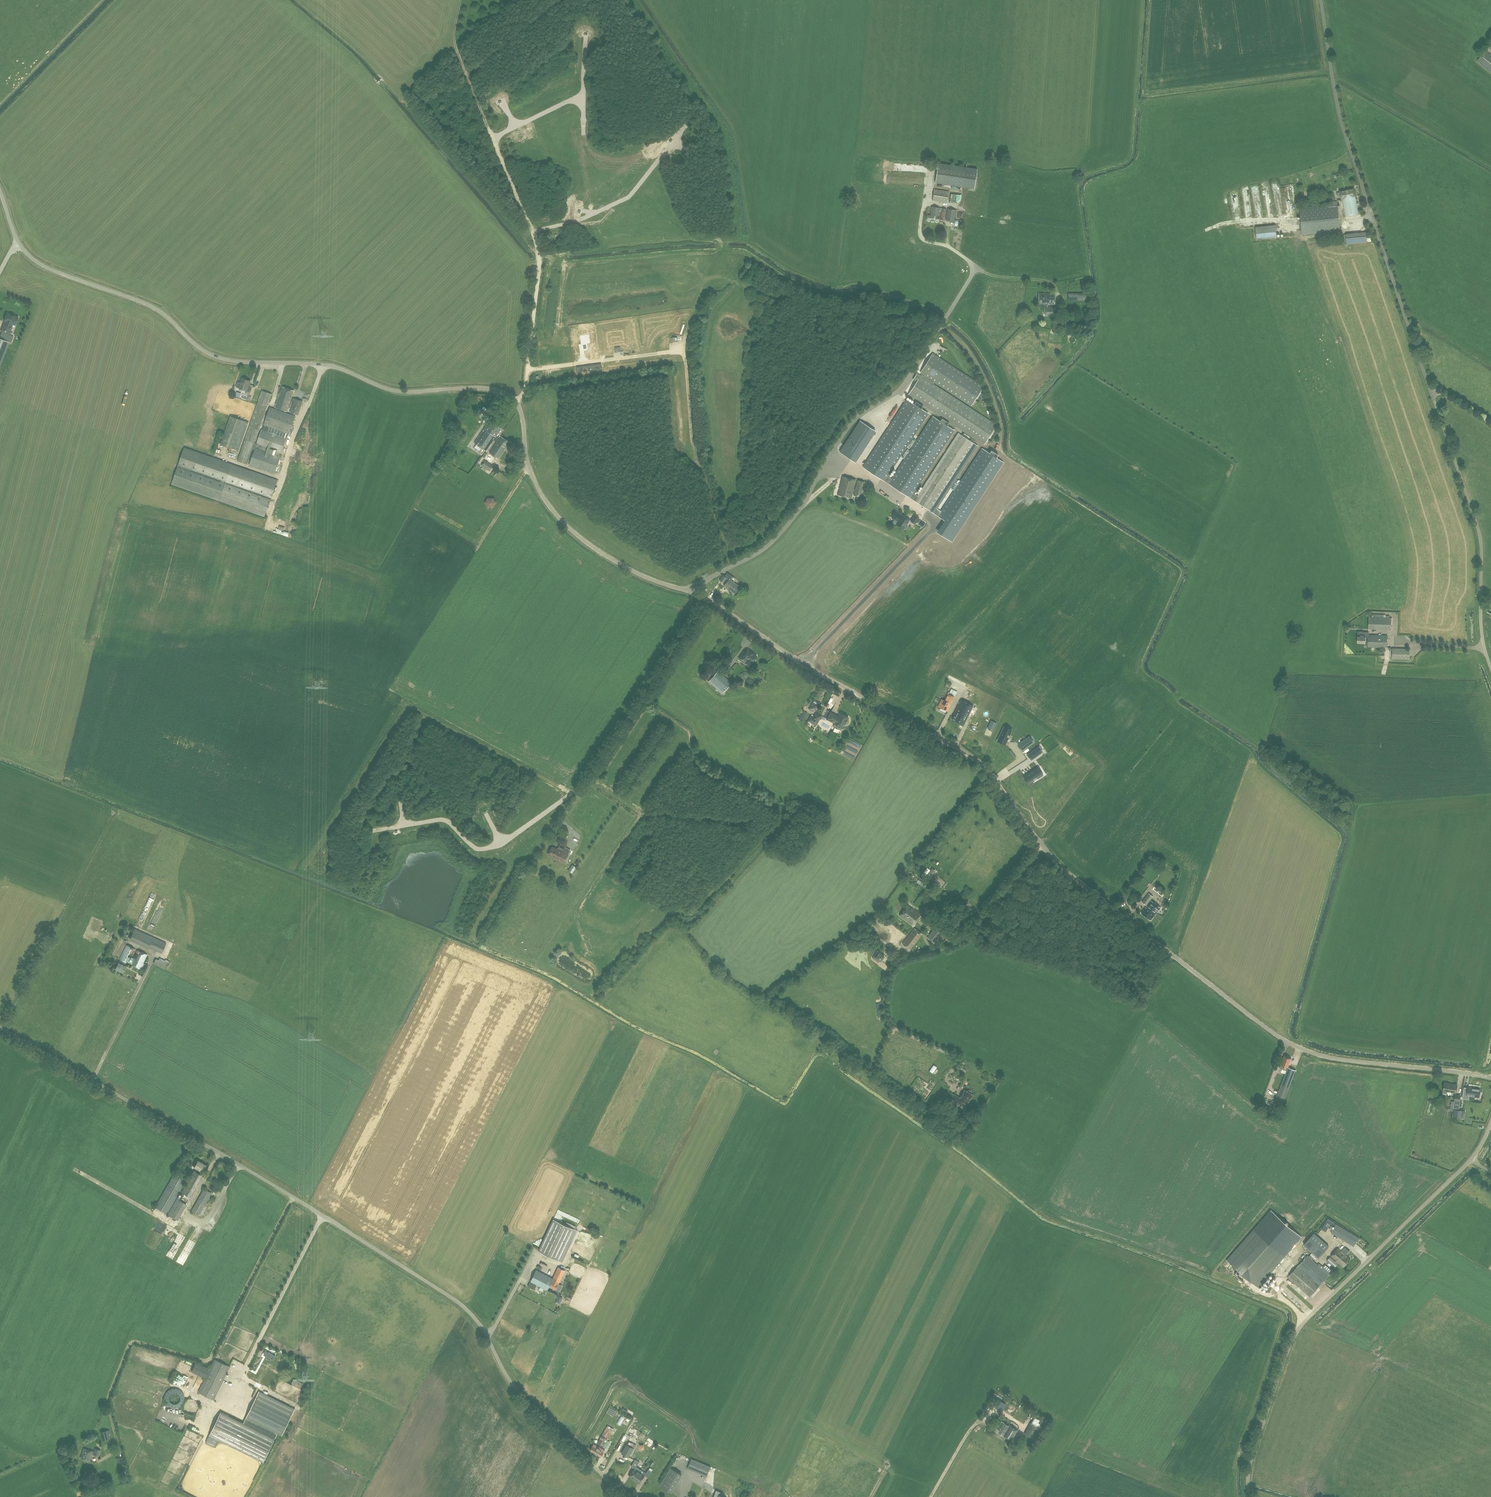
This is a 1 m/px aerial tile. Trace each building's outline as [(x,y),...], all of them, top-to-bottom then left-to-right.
[(1485,51),(1477,60),(1490,72),(1490,55),(1485,51)] [(977,169),(938,163),(935,183),(974,189),(977,169)] [(933,200),(947,203),(949,192),(934,189),(933,200)] [(1354,189),(1340,191),(1341,198),(1342,198),(1345,216),(1358,214),(1355,196),(1354,189)] [(1274,211),(1269,191),(1265,192),(1269,212),(1274,211)] [(1297,196),(1299,204),(1306,202),(1305,199),(1303,200),(1302,196),(1297,196)] [(931,215),(927,215),(927,220),(939,222),(939,217),(940,213),(939,212),(939,211),(941,211),(940,219),(944,220),(946,209),(940,208),(940,207),(932,206),(931,215)] [(948,209),(946,220),(954,222),(956,210),(948,209)] [(1322,230),(1321,217),(1301,219),(1302,232),(1322,230)] [(1277,227),(1257,229),(1258,240),(1276,238),(1276,236),(1278,236),(1277,227)] [(1348,244),(1368,242),(1367,233),(1347,234),(1348,244)] [(1055,293),(1039,293),(1039,304),(1045,304),(1045,307),(1044,307),(1044,316),(1055,315),(1054,307),(1049,307),(1049,304),(1055,304),(1055,293)] [(1,331),(9,334),(13,324),(15,325),(18,317),(15,316),(15,315),(12,314),(11,315),(7,313),(4,321),(5,321),(1,331)] [(615,349),(615,352),(621,351),(620,348),(627,347),(625,328),(605,331),(608,350),(615,349)] [(0,338),(0,365),(9,342),(0,338)] [(933,354),(921,372),(971,405),(975,400),(978,402),(984,394),(980,392),(983,387),(933,354)] [(577,367),(577,372),(602,369),(601,364),(577,367)] [(997,425),(934,384),(935,383),(921,374),(920,375),(917,373),(913,379),(916,382),(907,396),(920,405),(921,404),(984,445),(987,440),(991,442),(997,432),(994,430),(997,425)] [(249,387),(251,381),(242,378),(241,383),(238,382),(236,386),(247,390),(246,393),(250,395),(252,389),(249,387)] [(282,386),(275,407),(287,411),(291,400),(292,397),(294,390),(282,386)] [(864,467),(930,511),(974,444),(958,433),(917,496),(913,494),(954,431),(933,417),(892,480),(888,477),(929,414),(908,400),(864,467)] [(234,448),(244,420),(231,415),(221,444),(234,448)] [(494,440),(497,435),(502,428),(490,420),(475,443),(486,451),(494,440)] [(856,462),(876,431),(860,421),(840,452),(856,462)] [(260,438),(258,437),(256,442),(268,446),(271,439),(261,435),(260,438)] [(500,437),(497,435),(494,440),(497,442),(490,453),(498,459),(510,442),(501,436),(500,437)] [(937,510),(935,513),(948,521),(940,533),(952,541),(1001,461),(980,447),(939,511),(937,510)] [(240,459),(240,460),(246,460),(246,461),(250,461),(252,456),(259,456),(260,454),(254,452),(253,455),(251,454),(252,450),(243,449),(240,459)] [(485,460),(481,465),(489,471),(493,466),(485,460)] [(840,463),(833,471),(837,473),(843,466),(840,463)] [(843,476),(838,495),(851,498),(853,491),(855,492),(854,495),(861,497),(864,482),(858,480),(855,489),(853,488),(856,479),(843,476)] [(879,508),(876,514),(880,516),(884,519),(887,513),(879,508)] [(896,511),(891,518),(898,522),(896,524),(903,529),(903,528),(905,529),(906,529),(908,526),(908,525),(906,524),(909,519),(903,515),(896,511)] [(911,521),(915,524),(919,518),(915,515),(911,521)] [(735,593),(736,592),(739,593),(741,589),(739,588),(740,586),(723,575),(720,580),(723,582),(724,582),(726,583),(724,586),(735,593)] [(1384,617),(1369,617),(1368,629),(1391,630),(1391,618),(1388,618),(1388,616),(1384,616),(1384,617)] [(1387,636),(1368,635),(1368,632),(1364,632),(1363,635),(1360,635),(1361,633),(1357,633),(1357,643),(1365,643),(1368,643),(1368,646),(1387,647),(1387,636)] [(1410,649),(1392,648),(1392,658),(1409,659),(1410,649)] [(744,651),(739,658),(746,663),(748,660),(752,663),(753,662),(754,662),(755,662),(755,661),(755,660),(754,659),(757,656),(753,653),(753,652),(751,651),(750,651),(748,649),(746,652),(744,651)] [(732,683),(718,671),(710,680),(724,692),(732,683)] [(950,695),(948,693),(944,700),(941,699),(938,706),(948,711),(955,697),(957,692),(953,690),(950,695)] [(963,725),(968,715),(973,706),(961,700),(955,711),(956,712),(954,715),(954,714),(951,719),(963,725)] [(817,712),(821,707),(816,704),(812,709),(817,712)] [(840,713),(839,716),(831,712),(827,719),(835,723),(835,724),(842,728),(845,724),(846,724),(847,724),(848,724),(849,722),(849,721),(848,720),(847,719),(848,717),(840,713)] [(1004,725),(999,738),(1006,742),(1012,729),(1004,725)] [(1029,738),(1017,745),(1021,751),(1033,743),(1029,738)] [(1039,746),(1027,755),(1031,760),(1041,753),(1039,751),(1041,750),(1039,746)] [(1037,768),(1025,777),(1028,781),(1029,780),(1030,783),(1033,781),(1034,782),(1038,780),(1037,778),(1040,777),(1038,775),(1041,773),(1037,768)] [(1014,776),(1023,784),(1027,779),(1017,772),(1014,776)] [(1024,794),(1027,790),(1023,786),(1019,790),(1024,794)] [(564,863),(568,854),(564,852),(569,843),(564,841),(561,848),(561,849),(556,849),(552,847),(549,852),(548,853),(549,854),(548,854),(549,854),(549,855),(550,855),(555,857),(555,858),(564,863)] [(152,912),(158,895),(153,893),(147,910),(152,912)] [(1146,905),(1153,896),(1149,893),(1142,902),(1146,905)] [(164,912),(169,901),(163,899),(158,910),(164,912)] [(1151,920),(1161,908),(1151,900),(1141,913),(1151,920)] [(920,914),(908,905),(900,915),(912,925),(920,914)] [(941,926),(939,928),(945,935),(947,933),(941,926)] [(935,927),(928,938),(936,944),(943,933),(935,927)] [(910,950),(918,940),(922,935),(922,934),(914,928),(902,944),(910,950)] [(130,939),(162,953),(166,943),(134,929),(130,939)] [(126,963),(130,964),(133,958),(131,958),(135,949),(126,945),(119,959),(120,960),(119,963),(118,963),(116,969),(123,972),(126,966),(125,965),(126,963)] [(133,958),(130,964),(140,969),(143,964),(147,955),(137,950),(133,958)] [(881,952),(876,959),(882,964),(887,958),(881,952)] [(153,963),(165,969),(167,965),(169,966),(170,962),(169,961),(166,959),(165,960),(160,958),(159,960),(156,958),(153,963)] [(1281,1108),(1282,1106),(1296,1070),(1288,1067),(1291,1059),(1284,1056),(1281,1064),(1281,1065),(1279,1068),(1287,1071),(1275,1101),(1274,1105),(1273,1107),(1280,1110),(1281,1108)] [(1444,1082),(1443,1090),(1443,1093),(1447,1094),(1447,1092),(1456,1093),(1457,1084),(1444,1082)] [(1482,1089),(1468,1086),(1467,1090),(1466,1089),(1465,1095),(1469,1095),(1469,1094),(1476,1095),(1476,1096),(1480,1097),(1482,1089)] [(951,1099),(961,1106),(964,1102),(967,1104),(967,1103),(968,1103),(969,1101),(973,1095),(971,1093),(972,1092),(971,1091),(969,1090),(968,1090),(968,1091),(965,1090),(963,1093),(961,1095),(962,1095),(960,1098),(955,1094),(951,1099)] [(949,1097),(945,1093),(937,1103),(942,1107),(949,1097)] [(206,1165),(198,1160),(194,1167),(197,1168),(195,1171),(194,1170),(188,1181),(175,1173),(155,1207),(167,1213),(184,1182),(187,1184),(182,1192),(191,1197),(196,1188),(195,1187),(196,1184),(198,1185),(205,1172),(202,1171),(206,1165)] [(204,1189),(192,1211),(199,1215),(211,1193),(210,1192),(216,1182),(208,1178),(202,1188),(204,1189)] [(1322,1230),(1326,1232),(1329,1226),(1331,1228),(1334,1222),(1329,1218),(1322,1230)] [(555,1219),(539,1250),(561,1261),(577,1230),(555,1219)] [(1354,1235),(1336,1224),(1331,1232),(1349,1243),(1352,1245),(1357,1237),(1354,1235)] [(1257,1287),(1285,1256),(1254,1229),(1227,1260),(1238,1270),(1235,1274),(1244,1282),(1247,1278),(1257,1287)] [(170,1230),(168,1236),(178,1239),(180,1233),(170,1230)] [(1329,1246),(1314,1233),(1304,1244),(1318,1258),(1329,1246)] [(186,1247),(179,1263),(186,1265),(190,1255),(192,1250),(186,1247)] [(1338,1248),(1331,1256),(1336,1260),(1335,1261),(1330,1257),(1327,1260),(1335,1267),(1338,1263),(1343,1267),(1351,1259),(1346,1255),(1350,1251),(1345,1247),(1342,1251),(1338,1248)] [(1307,1256),(1288,1277),(1309,1296),(1329,1273),(1322,1266),(1320,1267),(1307,1256)] [(556,1290),(565,1270),(558,1267),(552,1278),(536,1270),(530,1281),(547,1290),(549,1286),(556,1290)] [(1274,1285),(1272,1287),(1283,1299),(1285,1297),(1274,1285)] [(273,1359),(275,1356),(265,1350),(263,1354),(273,1359)] [(198,1392),(214,1400),(230,1367),(214,1360),(210,1369),(196,1362),(191,1372),(205,1379),(198,1392)] [(264,1365),(256,1379),(263,1384),(272,1369),(264,1365)] [(274,1373),(268,1385),(272,1388),(279,1375),(274,1373)] [(221,1412),(210,1436),(264,1462),(291,1407),(257,1391),(241,1422),(221,1412)] [(621,1414),(617,1422),(621,1425),(626,1417),(621,1414)] [(998,1432),(1011,1440),(1018,1430),(1009,1424),(1008,1425),(1004,1423),(998,1432)] [(1030,1423),(1025,1434),(1030,1437),(1035,1426),(1030,1423)] [(600,1438),(597,1442),(597,1443),(603,1447),(614,1429),(607,1425),(600,1438)] [(110,1438),(108,1430),(100,1432),(102,1440),(110,1438)] [(629,1441),(628,1444),(627,1444),(622,1452),(629,1457),(634,1449),(633,1448),(635,1445),(629,1441)] [(590,1450),(601,1456),(605,1450),(594,1443),(590,1450)] [(94,1451),(83,1448),(80,1458),(89,1461),(92,1454),(99,1456),(101,1450),(95,1448),(94,1451)] [(687,1468),(707,1476),(710,1467),(691,1459),(687,1468)] [(629,1477),(634,1480),(641,1470),(636,1467),(639,1462),(636,1460),(631,1467),(635,1469),(629,1477)] [(664,1485),(675,1489),(682,1471),(672,1467),(664,1485)] [(641,1470),(634,1480),(639,1484),(645,1475),(640,1472),(641,1470)]
